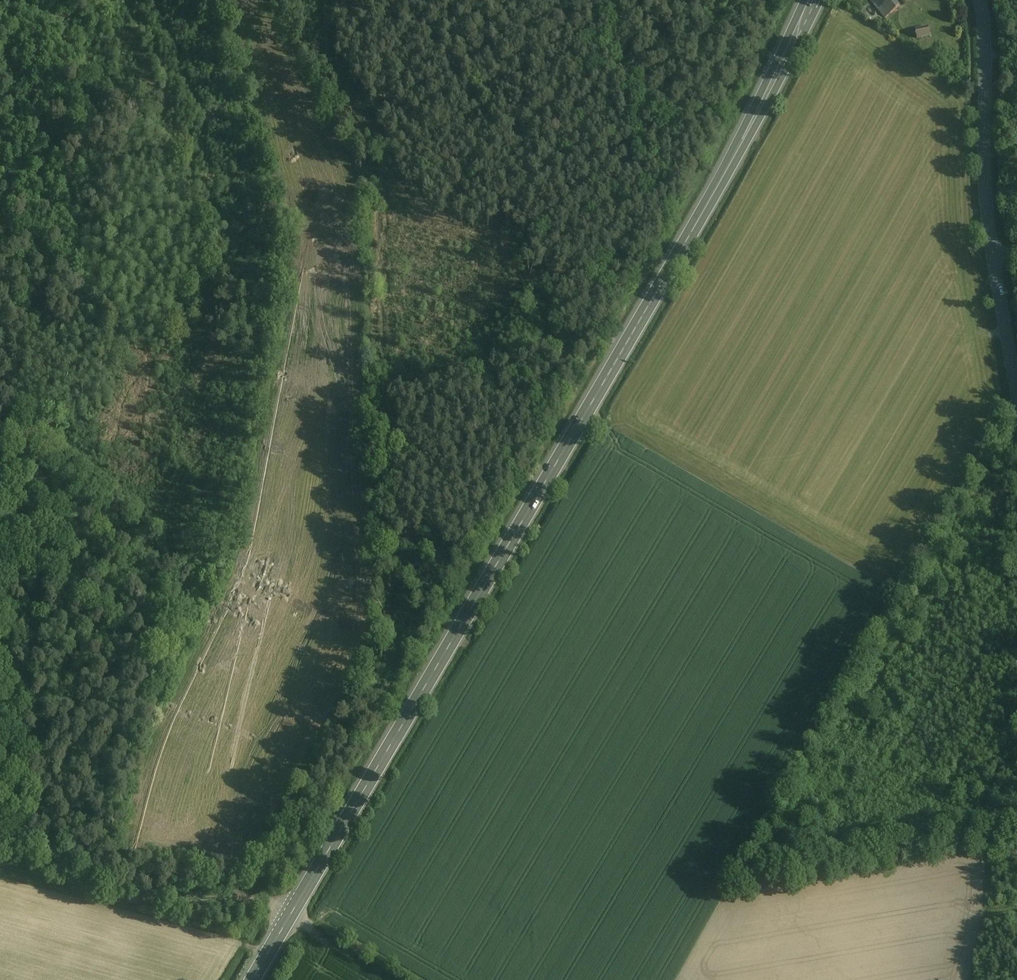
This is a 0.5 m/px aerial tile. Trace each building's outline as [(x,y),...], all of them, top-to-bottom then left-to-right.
[(894,0),(871,0),(885,18),(899,6),(894,0)] [(927,27),(915,30),(916,38),(929,35),(927,27)]
